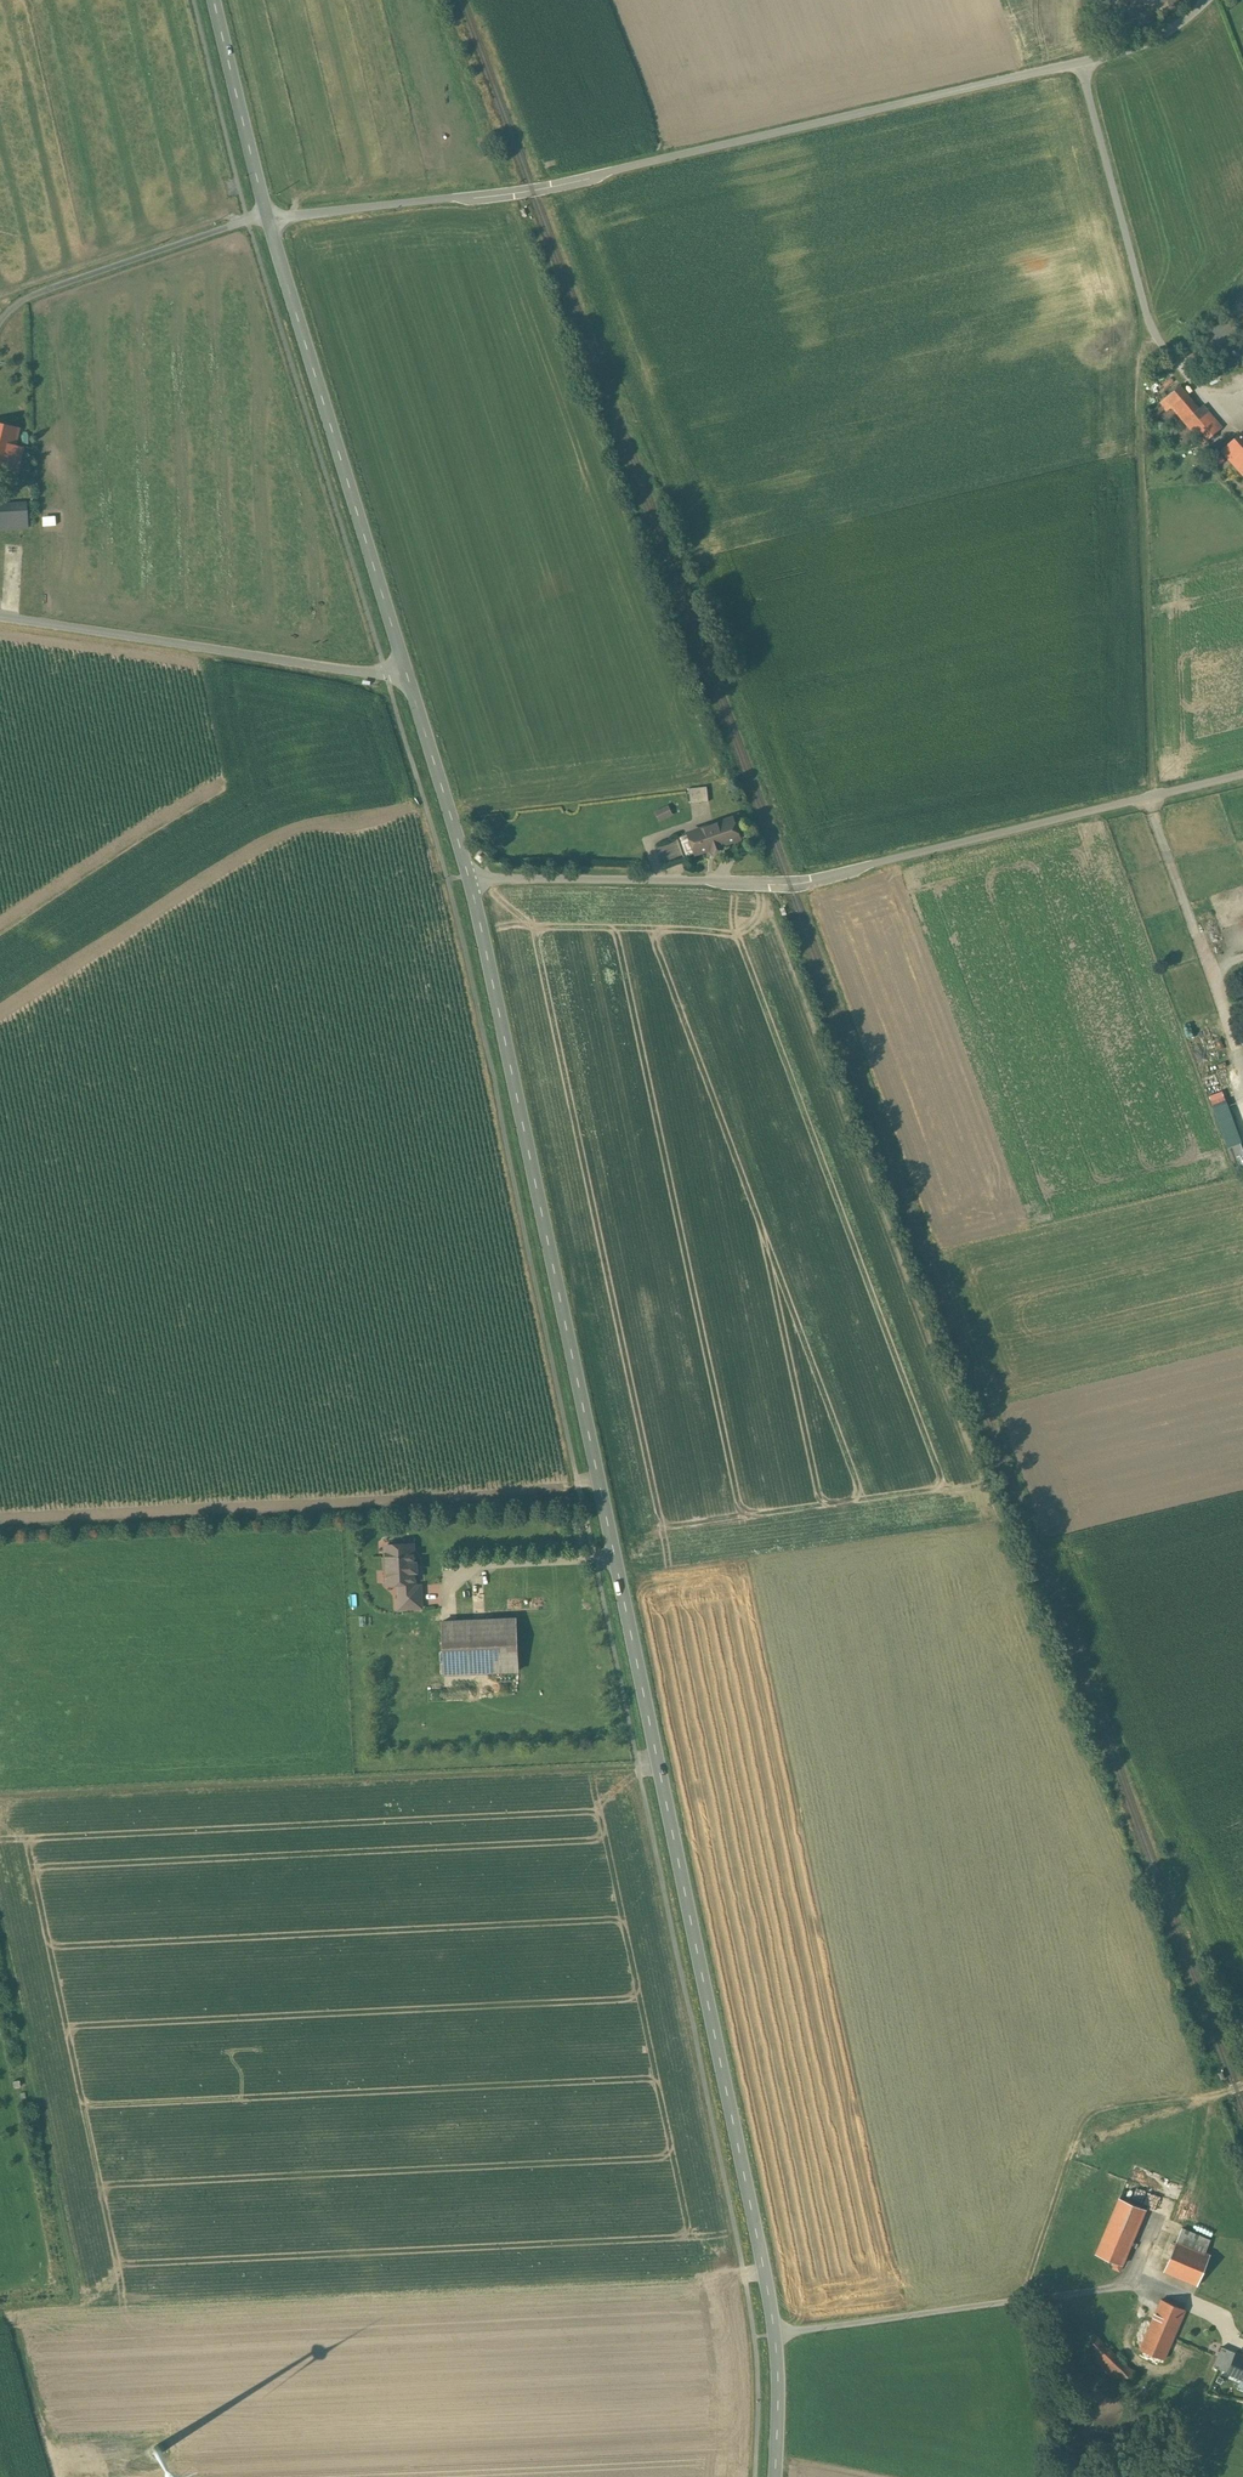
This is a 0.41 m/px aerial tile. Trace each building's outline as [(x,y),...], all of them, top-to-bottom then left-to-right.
[(1210,422),(1179,386),(1160,402),(1167,410),(1172,406),(1204,443),(1222,428),(1214,419),(1210,422)] [(0,424),(0,467),(10,469),(19,428),(0,424)] [(1242,472),(1242,432),(1222,451),(1242,473),(1242,472)] [(0,505),(0,529),(28,527),(24,502),(0,505)] [(708,801),(706,787),(688,789),(690,804),(708,801)] [(668,803),(654,809),(659,819),(673,813),(668,803)] [(733,818),(690,832),(692,841),(697,843),(700,852),(712,848),(712,849),(716,851),(720,849),(721,846),(721,845),(740,838),(733,818)] [(684,858),(700,852),(697,843),(692,841),(690,832),(676,837),(684,858)] [(1227,1145),(1236,1175),(1242,1172),(1242,1149),(1240,1140),(1227,1145)] [(387,1584),(398,1584),(414,1582),(414,1572),(417,1572),(416,1570),(415,1570),(415,1564),(416,1564),(416,1562),(414,1562),(413,1545),(386,1546),(386,1570),(389,1573),(390,1582),(387,1582),(387,1584)] [(415,1586),(414,1582),(398,1584),(400,1609),(422,1607),(421,1585),(415,1586)] [(517,1670),(517,1618),(442,1622),(444,1674),(517,1670)] [(1120,2198),(1097,2254),(1122,2264),(1146,2209),(1120,2198)] [(1197,2284),(1210,2254),(1205,2252),(1210,2240),(1182,2228),(1164,2270),(1197,2284)] [(1184,2309),(1161,2299),(1140,2349),(1163,2358),(1184,2309)] [(1132,2372),(1092,2333),(1080,2345),(1120,2385),(1132,2372)] [(1217,2344),(1206,2339),(1197,2362),(1208,2366),(1217,2344)] [(1225,2348),(1217,2370),(1242,2380),(1242,2355),(1225,2348)]
